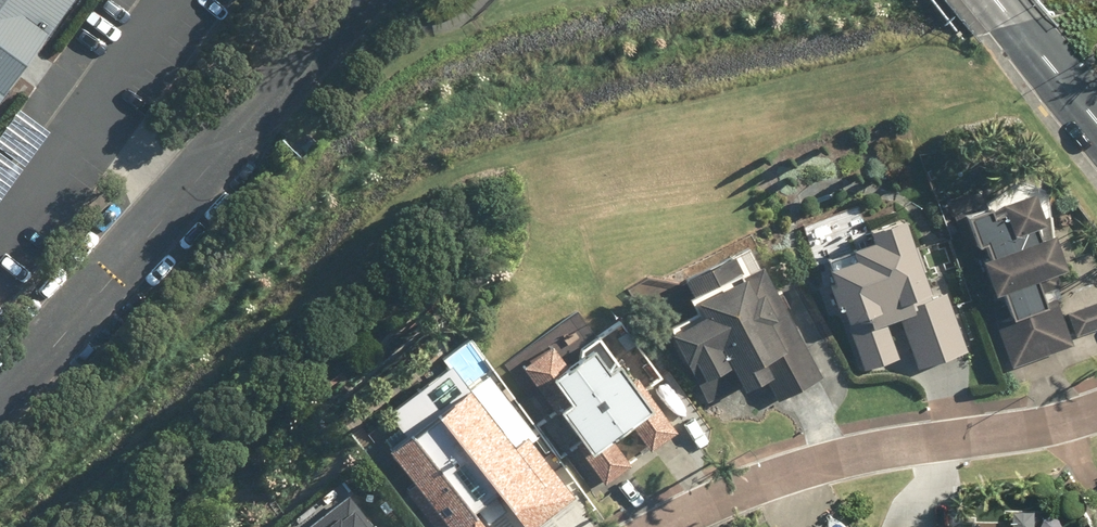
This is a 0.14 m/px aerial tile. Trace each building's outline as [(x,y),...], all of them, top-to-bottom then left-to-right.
[(68,0),(0,0),(0,94),(68,0)] [(1071,338),(1055,292),(1044,295),(1034,266),(1063,256),(1050,221),(1038,225),(1026,191),(991,204),(989,197),(967,205),(978,232),(984,230),(990,245),(981,248),(993,282),(1001,279),(1011,307),(994,313),(1011,360),(1071,338)] [(894,209),(862,220),(873,252),(856,258),(854,252),(824,263),(856,356),(892,344),(882,316),(896,312),(914,364),(962,347),(942,290),(928,295),(925,287),(921,288),(894,209)] [(755,264),(746,247),(729,258),(726,252),(681,276),(660,319),(703,401),(736,384),(736,385),(761,373),(774,397),(817,375),(758,262),(755,264)] [(1075,329),(1096,321),(1096,296),(1067,308),(1075,329)] [(553,405),(583,448),(579,451),(601,482),(627,463),(605,432),(625,418),(647,448),(673,430),(634,375),(625,381),(610,359),(601,366),(586,346),(563,362),(548,343),(519,364),(550,407),(553,405)] [(433,526),(482,526),(465,505),(489,486),(521,526),(527,526),(569,494),(539,457),(550,448),(486,367),(465,384),(445,360),(383,408),(401,430),(382,445),(410,481),(402,488),(433,526)] [(344,493),(300,526),(370,526),(344,493)] [(487,507),(478,515),(484,521),(493,513),(487,507)] [(1013,526),(1023,526),(1028,525),(1027,514),(1019,509),(1009,515),(1009,525),(1013,526)]
